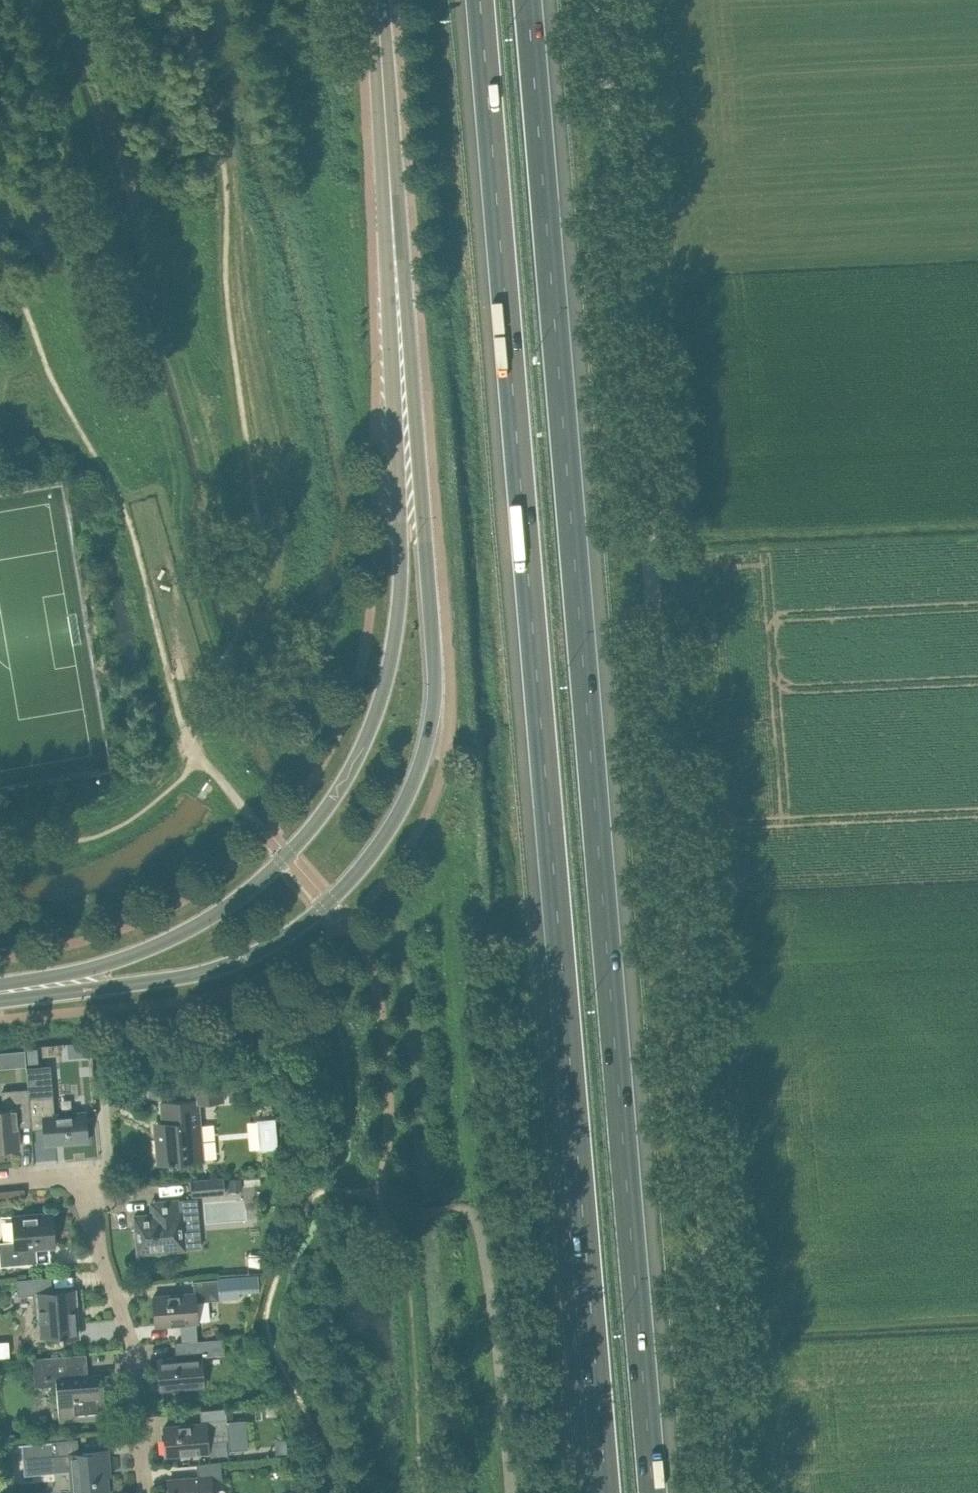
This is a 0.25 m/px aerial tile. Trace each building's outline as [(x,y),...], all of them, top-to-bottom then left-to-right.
[(25,1050),(14,1050),(15,1066),(27,1065),(25,1050)] [(210,1082),(193,1084),(194,1099),(161,1103),(164,1133),(156,1134),(158,1163),(169,1162),(169,1164),(173,1164),(173,1162),(198,1159),(197,1143),(202,1142),(198,1103),(223,1101),(222,1085),(210,1082)] [(32,1125),(29,1094),(30,1094),(29,1089),(3,1091),(4,1110),(0,1111),(0,1148),(19,1147),(18,1127),(32,1125)] [(237,1089),(229,1090),(229,1099),(238,1098),(237,1089)] [(53,1114),(51,1092),(30,1094),(29,1094),(32,1125),(32,1130),(44,1129),(46,1144),(88,1141),(86,1111),(53,1114)] [(226,1175),(190,1178),(192,1194),(227,1191),(226,1175)] [(242,1178),(228,1178),(229,1190),(243,1189),(242,1178)] [(178,1212),(177,1199),(160,1201),(161,1213),(134,1215),(138,1253),(185,1249),(182,1212),(178,1212)] [(55,1247),(52,1212),(13,1215),(15,1241),(0,1242),(0,1258),(1,1266),(31,1263),(30,1249),(55,1247)] [(61,1336),(61,1340),(65,1340),(64,1338),(75,1337),(75,1333),(79,1333),(75,1289),(53,1291),(51,1276),(17,1279),(18,1296),(32,1295),(34,1314),(39,1314),(41,1338),(61,1336)] [(219,1277),(219,1279),(220,1298),(220,1299),(241,1298),(239,1276),(219,1277)] [(197,1323),(196,1302),(196,1300),(220,1298),(219,1279),(194,1281),(194,1293),(153,1296),(155,1326),(197,1323)] [(203,1387),(200,1357),(200,1354),(223,1352),(222,1339),(194,1341),(174,1342),(175,1343),(182,1343),(183,1356),(158,1358),(161,1390),(203,1387)] [(81,1354),(42,1357),(33,1357),(35,1386),(58,1384),(62,1419),(105,1416),(102,1374),(82,1376),(81,1354)] [(206,1432),(228,1430),(229,1450),(248,1449),(246,1419),(234,1420),(233,1409),(225,1409),(225,1408),(200,1410),(202,1423),(164,1426),(167,1455),(207,1452),(206,1432)] [(27,1471),(46,1470),(73,1468),(75,1492),(106,1492),(104,1466),(109,1466),(108,1451),(79,1453),(78,1438),(19,1443),(19,1445),(25,1444),(27,1471)] [(170,1492),(211,1492),(210,1481),(221,1480),(219,1463),(197,1465),(198,1477),(169,1479),(170,1492)]
